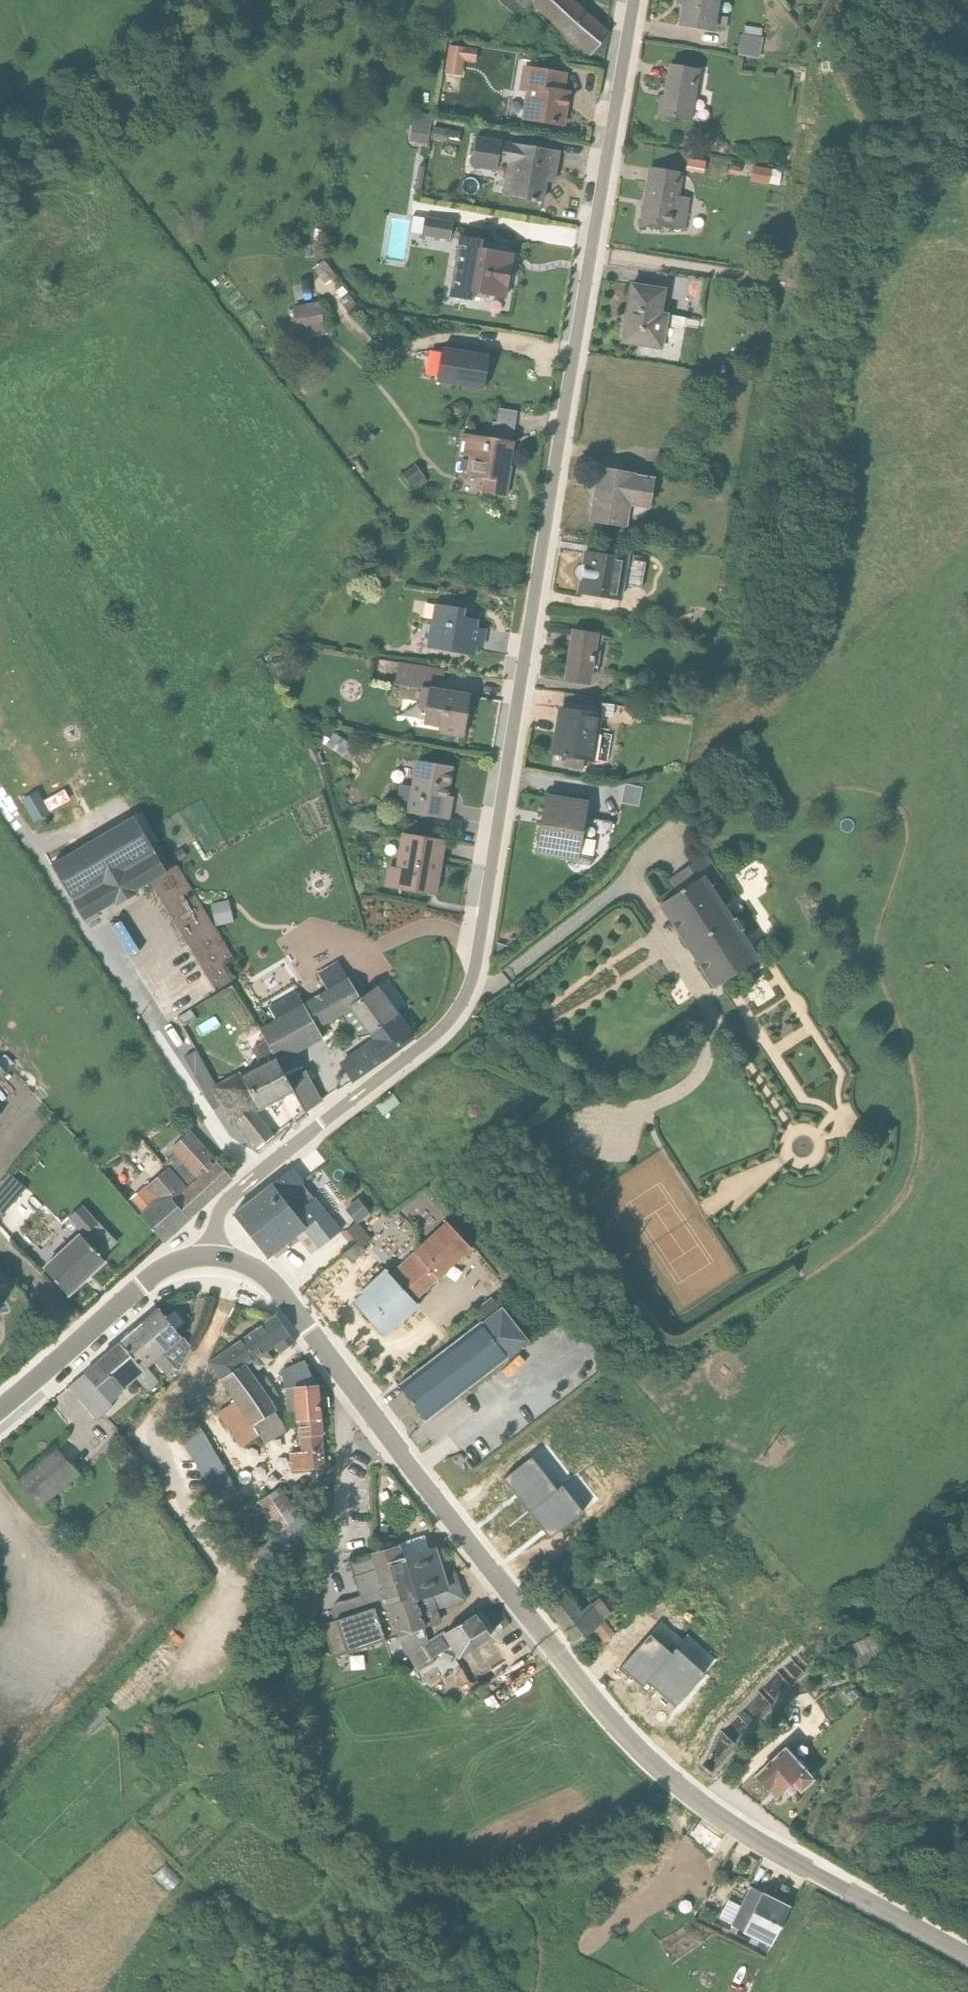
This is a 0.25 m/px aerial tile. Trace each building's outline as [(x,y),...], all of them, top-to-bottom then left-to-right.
[(497,1),(519,19),(531,2),(533,0),(499,0),(497,1)] [(591,56),(608,34),(570,0),(533,0),(531,2),(591,56)] [(727,18),(717,16),(720,0),(678,0),(678,3),(684,5),(678,26),(714,32),(716,28),(725,29),(727,18)] [(763,57),(767,28),(746,25),(742,54),(763,57)] [(468,58),(479,59),(481,46),(453,42),(449,70),(465,73),(468,58)] [(563,91),(566,74),(522,66),(518,89),(526,91),(521,119),(562,126),(568,92),(563,91)] [(692,121),(700,71),(669,66),(664,98),(661,98),(658,118),(673,121),(673,118),(692,121)] [(413,138),(431,143),(438,115),(420,111),(413,138)] [(437,124),(433,140),(462,146),(466,130),(437,124)] [(557,152),(503,143),(502,141),(475,137),(469,165),(472,168),(477,170),(482,169),(496,173),(498,161),(507,163),(501,196),(542,204),(548,169),(555,170),(557,152)] [(755,165),(754,183),(784,184),(785,167),(755,165)] [(677,197),(681,175),(649,169),(647,184),(650,185),(646,206),(643,205),(639,226),(656,229),(657,225),(685,230),(690,199),(677,197)] [(425,233),(455,237),(457,224),(427,219),(425,233)] [(483,240),(459,236),(448,297),(473,302),(474,297),(486,299),(487,296),(502,298),(506,293),(507,283),(512,280),(513,276),(512,271),(509,268),(511,257),(506,253),(482,249),(483,240)] [(665,290),(630,285),(622,343),(664,348),(669,314),(662,313),(665,290)] [(322,300),(296,300),(296,331),(322,331),(322,300)] [(442,349),(437,380),(485,388),(490,357),(442,349)] [(506,500),(514,438),(458,430),(455,454),(470,456),(468,473),(487,476),(484,497),(506,500)] [(655,478),(601,469),(592,520),(628,526),(631,508),(650,511),(655,478)] [(628,559),(583,552),(577,595),(622,602),(628,559)] [(427,640),(425,648),(474,657),(476,646),(481,646),(485,629),(476,627),(477,619),(466,617),(466,609),(434,603),(431,619),(425,619),(422,639),(427,640)] [(604,635),(572,630),(565,680),(591,684),(592,674),(598,674),(604,635)] [(417,709),(426,709),(424,725),(438,727),(437,732),(462,735),(467,696),(431,691),(432,675),(444,677),(446,671),(399,662),(395,685),(420,689),(417,709)] [(560,709),(553,754),(566,756),(565,769),(583,772),(585,760),(595,762),(602,716),(560,709)] [(332,732),(324,746),(352,763),(360,750),(332,732)] [(399,785),(395,810),(448,819),(452,796),(446,796),(451,769),(414,762),(412,787),(399,785)] [(37,792),(21,801),(34,824),(51,815),(37,792)] [(549,817),(544,854),(564,857),(564,862),(589,865),(595,861),(590,857),(593,841),(582,837),(588,804),(546,797),(543,815),(549,817)] [(134,816),(51,864),(83,921),(115,903),(116,905),(137,893),(136,890),(166,873),(134,816)] [(387,866),(384,885),(425,893),(427,883),(437,885),(444,842),(400,834),(395,866),(387,866)] [(676,893),(658,905),(713,990),(759,960),(740,932),(743,930),(735,918),(733,919),(711,886),(722,879),(706,855),(667,879),(676,893)] [(228,900),(210,904),(214,927),(233,922),(228,900)] [(360,999),(338,963),(317,975),(325,990),(302,1003),(318,1029),(342,1015),(356,1035),(366,1033),(397,1014),(378,986),(360,999)] [(204,964),(172,982),(184,1004),(217,986),(204,964)] [(302,1003),(296,992),(267,1008),(274,1019),(259,1027),(275,1058),(278,1064),(303,1050),(323,1039),(318,1029),(302,1003)] [(412,1037),(397,1014),(366,1033),(371,1039),(363,1046),(362,1044),(356,1049),(357,1050),(338,1063),(353,1080),(412,1037)] [(236,1121),(257,1149),(274,1136),(255,1114),(259,1110),(242,1076),(239,1071),(215,1084),(196,1050),(184,1057),(213,1111),(219,1105),(229,1126),(236,1121)] [(278,1064),(275,1058),(242,1076),(259,1110),(294,1090),(304,1112),(321,1100),(305,1072),(309,1069),(309,1061),(303,1050),(278,1064)] [(0,1058),(0,1077),(13,1064),(5,1054),(0,1058)] [(163,1241),(233,1178),(190,1131),(170,1149),(174,1154),(164,1163),(169,1169),(145,1188),(157,1201),(141,1216),(163,1241)] [(304,1230),(324,1214),(318,1205),(313,1209),(285,1173),(233,1215),(267,1258),(304,1230)] [(0,1185),(0,1216),(2,1217),(26,1189),(9,1174),(0,1185)] [(358,1198),(345,1209),(356,1223),(369,1213),(358,1198)] [(45,1268),(70,1295),(105,1261),(100,1256),(115,1242),(80,1205),(67,1217),(82,1233),(45,1268)] [(324,1214),(304,1230),(318,1248),(341,1230),(327,1212),(324,1214)] [(363,1293),(354,1302),(384,1335),(394,1326),(395,1328),(418,1306),(414,1301),(471,1248),(446,1221),(389,1274),(385,1270),(362,1292),(363,1293)] [(356,1244),(343,1255),(350,1264),(365,1252),(361,1248),(371,1240),(358,1224),(356,1225),(354,1223),(346,1231),(356,1244)] [(478,1323),(499,1308),(496,1305),(491,1298),(471,1313),(478,1323)] [(499,1308),(478,1323),(397,1386),(425,1421),(528,1342),(501,1306),(499,1308)] [(143,1324),(166,1352),(163,1355),(173,1368),(179,1371),(192,1348),(159,1309),(143,1324)] [(249,1364),(267,1351),(274,1346),(279,1353),(295,1342),(275,1315),(208,1363),(234,1401),(216,1413),(241,1448),(258,1435),(265,1445),(284,1430),(282,1423),(275,1412),(277,1410),(246,1366),(249,1364)] [(143,1324),(119,1344),(143,1371),(147,1368),(154,1362),(165,1375),(173,1368),(163,1355),(166,1352),(143,1324)] [(119,1344),(68,1385),(97,1421),(113,1407),(111,1404),(125,1393),(123,1391),(136,1380),(147,1393),(159,1383),(147,1368),(143,1371),(119,1344)] [(267,1351),(249,1364),(255,1372),(273,1360),(267,1351)] [(304,1362),(280,1373),(285,1388),(286,1414),(295,1413),(296,1436),(299,1436),(300,1452),(289,1453),(290,1471),(324,1468),(321,1435),(322,1435),(318,1386),(310,1374),(304,1362)] [(194,1417),(175,1428),(217,1500),(236,1489),(194,1417)] [(54,1447),(17,1478),(42,1507),(79,1476),(54,1447)] [(277,1535),(244,1555),(254,1571),(309,1536),(299,1519),(301,1517),(280,1487),(256,1503),(277,1535)] [(404,1557),(428,1549),(424,1535),(399,1546),(404,1557)] [(404,1557),(399,1546),(370,1554),(376,1570),(353,1577),(359,1598),(342,1602),(341,1602),(338,1602),(336,1603),(334,1604),(332,1608),(331,1611),(332,1615),(332,1617),(334,1620),(335,1621),(322,1625),(332,1656),(384,1640),(398,1635),(404,1656),(406,1655),(424,1643),(428,1641),(424,1628),(441,1623),(436,1608),(463,1600),(455,1573),(441,1577),(432,1548),(428,1549),(404,1557)] [(559,1587),(541,1601),(576,1643),(593,1630),(603,1642),(612,1631),(603,1622),(610,1614),(597,1599),(580,1613),(559,1587)] [(424,1643),(406,1655),(417,1672),(434,1661),(432,1659),(450,1647),(457,1658),(489,1637),(488,1636),(489,1631),(486,1625),(480,1624),(475,1615),(445,1634),(444,1632),(428,1641),(424,1643)] [(837,1641),(843,1654),(849,1651),(860,1675),(885,1663),(868,1627),(853,1634),(853,1633),(845,1637),(843,1638),(837,1641)] [(835,1669),(813,1684),(820,1695),(842,1680),(835,1669)] [(786,1748),(756,1776),(777,1799),(793,1784),(800,1792),(814,1779),(786,1748)] [(154,1873),(171,1891),(186,1878),(168,1860),(154,1873)] [(728,1901),(719,1919),(732,1925),(729,1930),(723,1927),(720,1932),(766,1956),(790,1907),(750,1887),(740,1907),(728,1901)]
